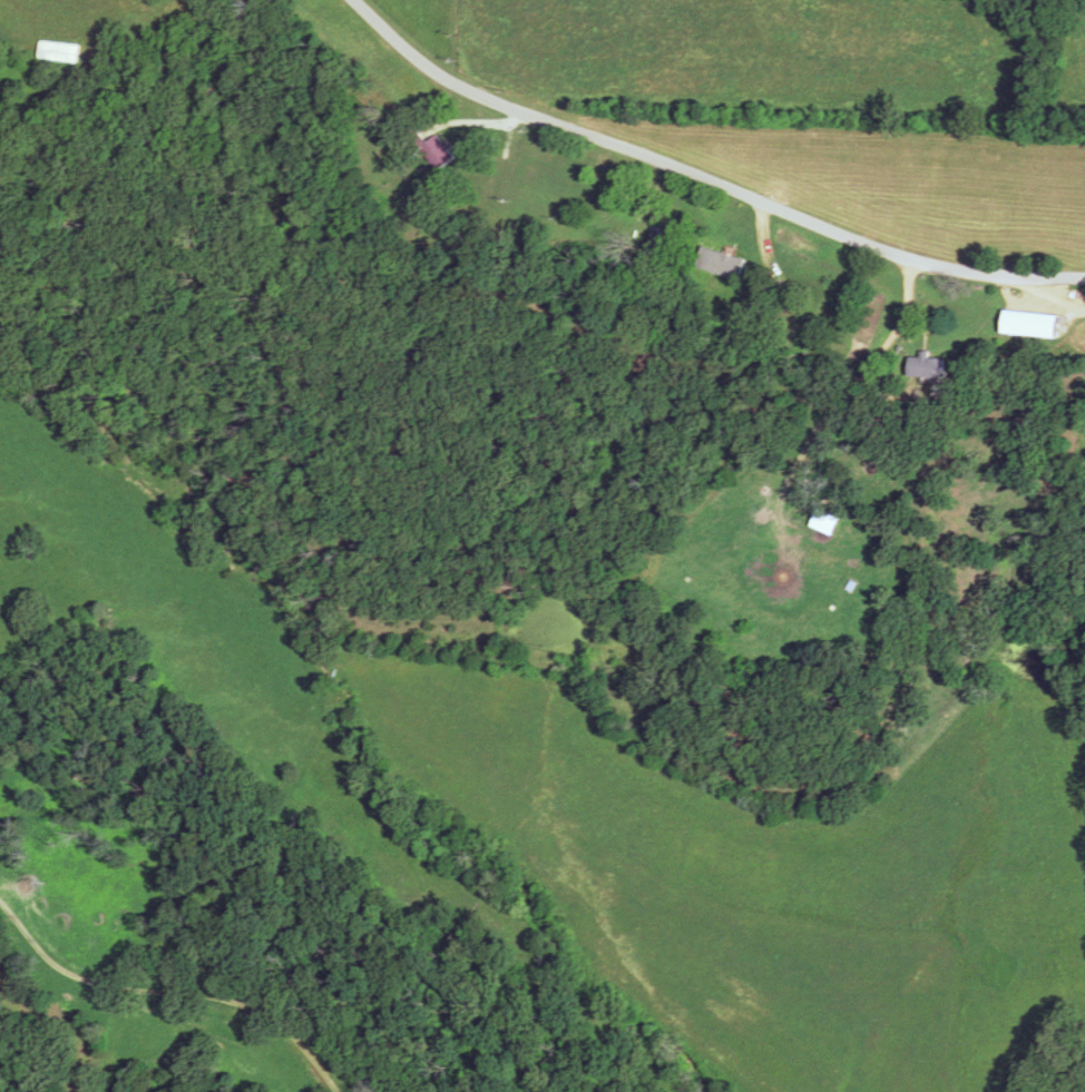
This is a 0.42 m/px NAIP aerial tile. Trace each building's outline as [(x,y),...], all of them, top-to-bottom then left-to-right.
[(78,62),(80,44),(40,41),(39,59),(78,62)] [(456,157),(438,134),(427,143),(420,133),(413,139),(408,134),(400,140),(413,155),(421,148),(439,171),(456,157)] [(698,270),(728,281),(739,253),(701,238),(693,259),(701,263),(698,270)] [(1059,313),(1004,311),(1003,334),(1058,336),(1059,313)] [(946,355),(921,354),(921,356),(910,356),(910,376),(945,377),(946,355)] [(811,525),(832,536),(841,520),(820,509),(811,525)]
